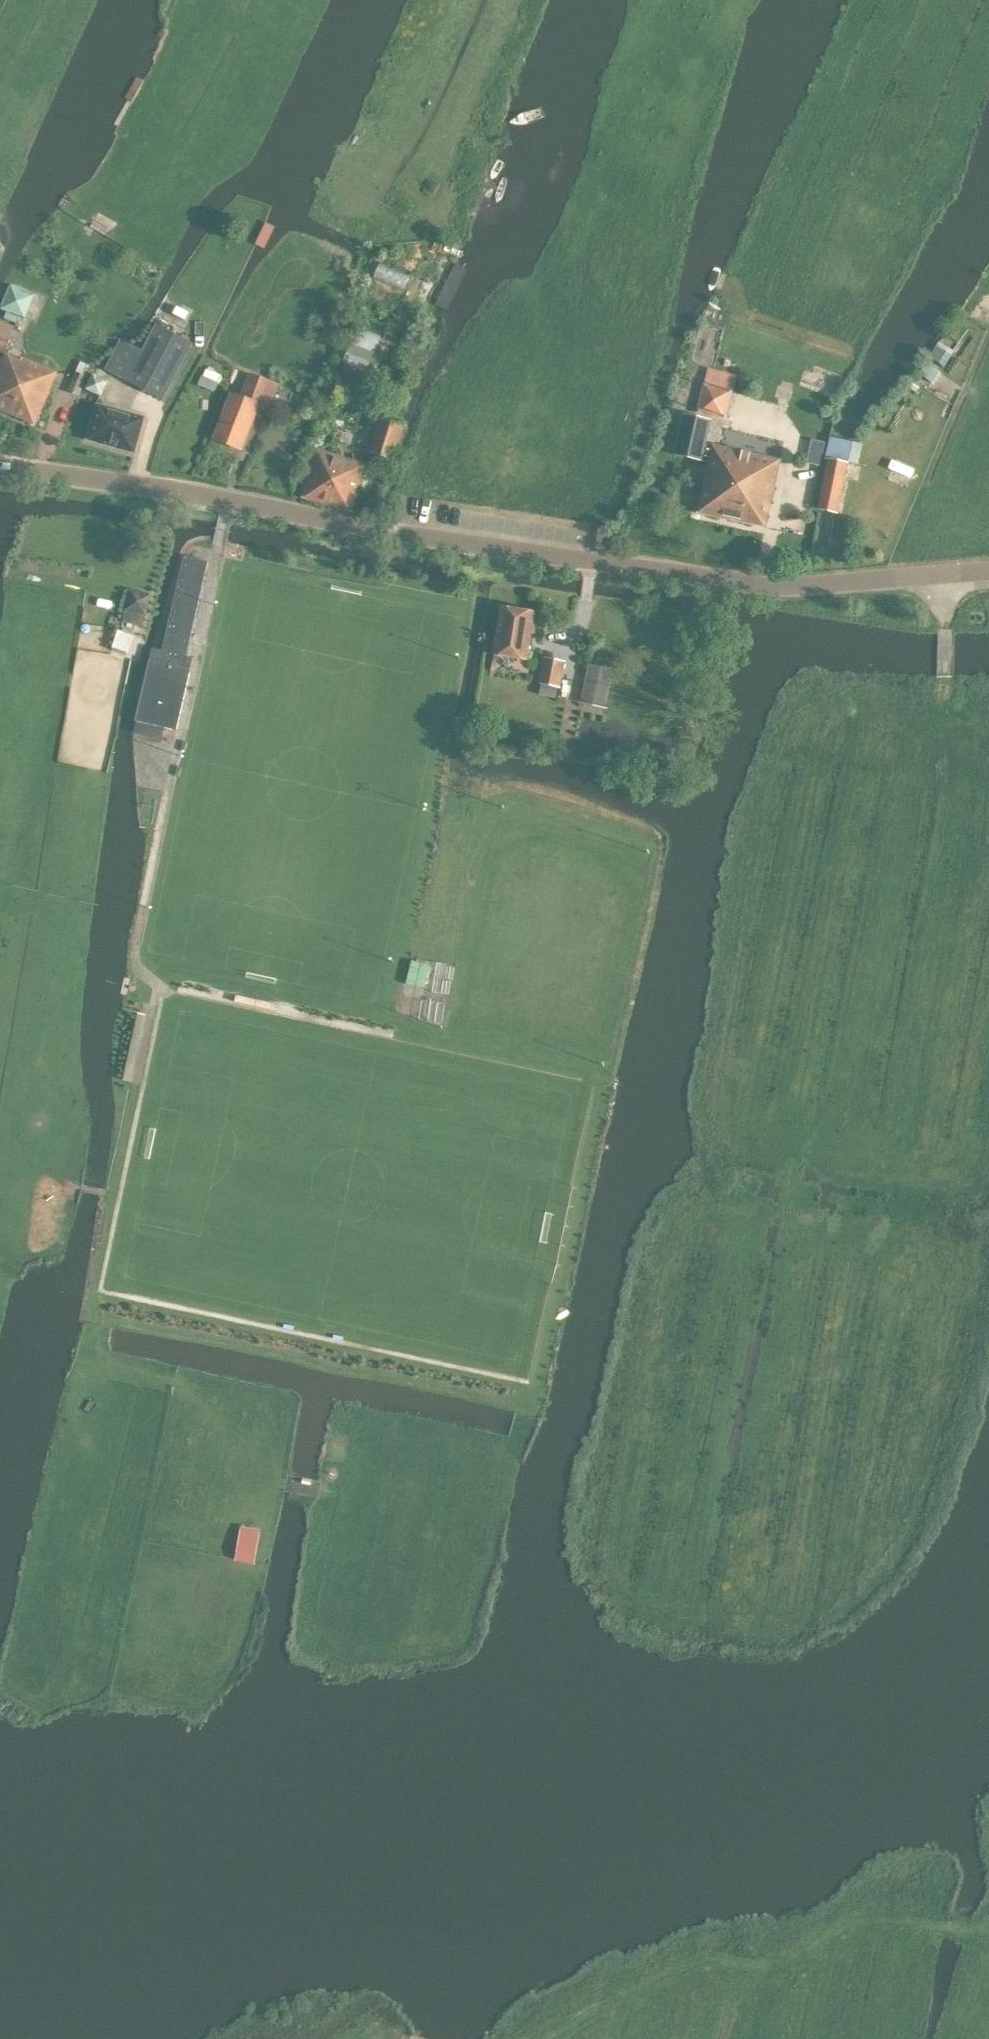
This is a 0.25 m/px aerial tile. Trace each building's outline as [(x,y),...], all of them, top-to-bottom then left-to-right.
[(374,273),(405,287),(411,273),(380,259),(374,273)] [(13,281),(2,305),(28,316),(38,292),(13,281)] [(8,340),(9,340),(15,326),(0,320),(0,351),(3,352),(8,340)] [(162,398),(191,342),(155,324),(140,352),(136,350),(131,359),(124,355),(114,374),(162,398)] [(380,336),(357,327),(340,371),(364,380),(380,336)] [(55,373),(21,359),(21,361),(4,354),(0,363),(0,409),(35,423),(55,373)] [(80,360),(74,373),(84,377),(90,364),(80,360)] [(726,417),(737,374),(708,367),(697,410),(726,417)] [(67,390),(77,394),(84,377),(74,373),(67,390)] [(266,409),(276,384),(248,373),(239,396),(231,392),(214,435),(227,440),(226,444),(240,449),(257,406),(266,409)] [(88,436),(87,438),(89,439),(132,451),(134,452),(135,450),(134,449),(143,416),(97,403),(88,436)] [(689,416),(683,443),(681,454),(708,460),(697,511),(764,526),(779,458),(706,442),(705,442),(709,420),(689,416)] [(402,426),(379,419),(369,450),(393,457),(402,426)] [(315,448),(315,449),(302,495),(351,510),(365,463),(315,448)] [(829,458),(818,508),(838,512),(848,462),(829,458)] [(135,720),(140,721),(176,729),(190,669),(183,667),(207,561),(184,556),(182,555),(160,649),(151,647),(137,710),(135,720)] [(143,627),(145,614),(149,594),(129,589),(125,610),(122,622),(143,627)] [(494,654),(527,659),(534,612),(501,606),(494,654)] [(130,649),(137,632),(123,627),(117,643),(130,649)] [(558,686),(563,662),(544,658),(540,682),(558,686)] [(581,697),(587,698),(585,709),(599,711),(602,700),(605,701),(610,668),(587,664),(581,697)] [(243,1522),(239,1558),(258,1560),(263,1524),(243,1522)]
